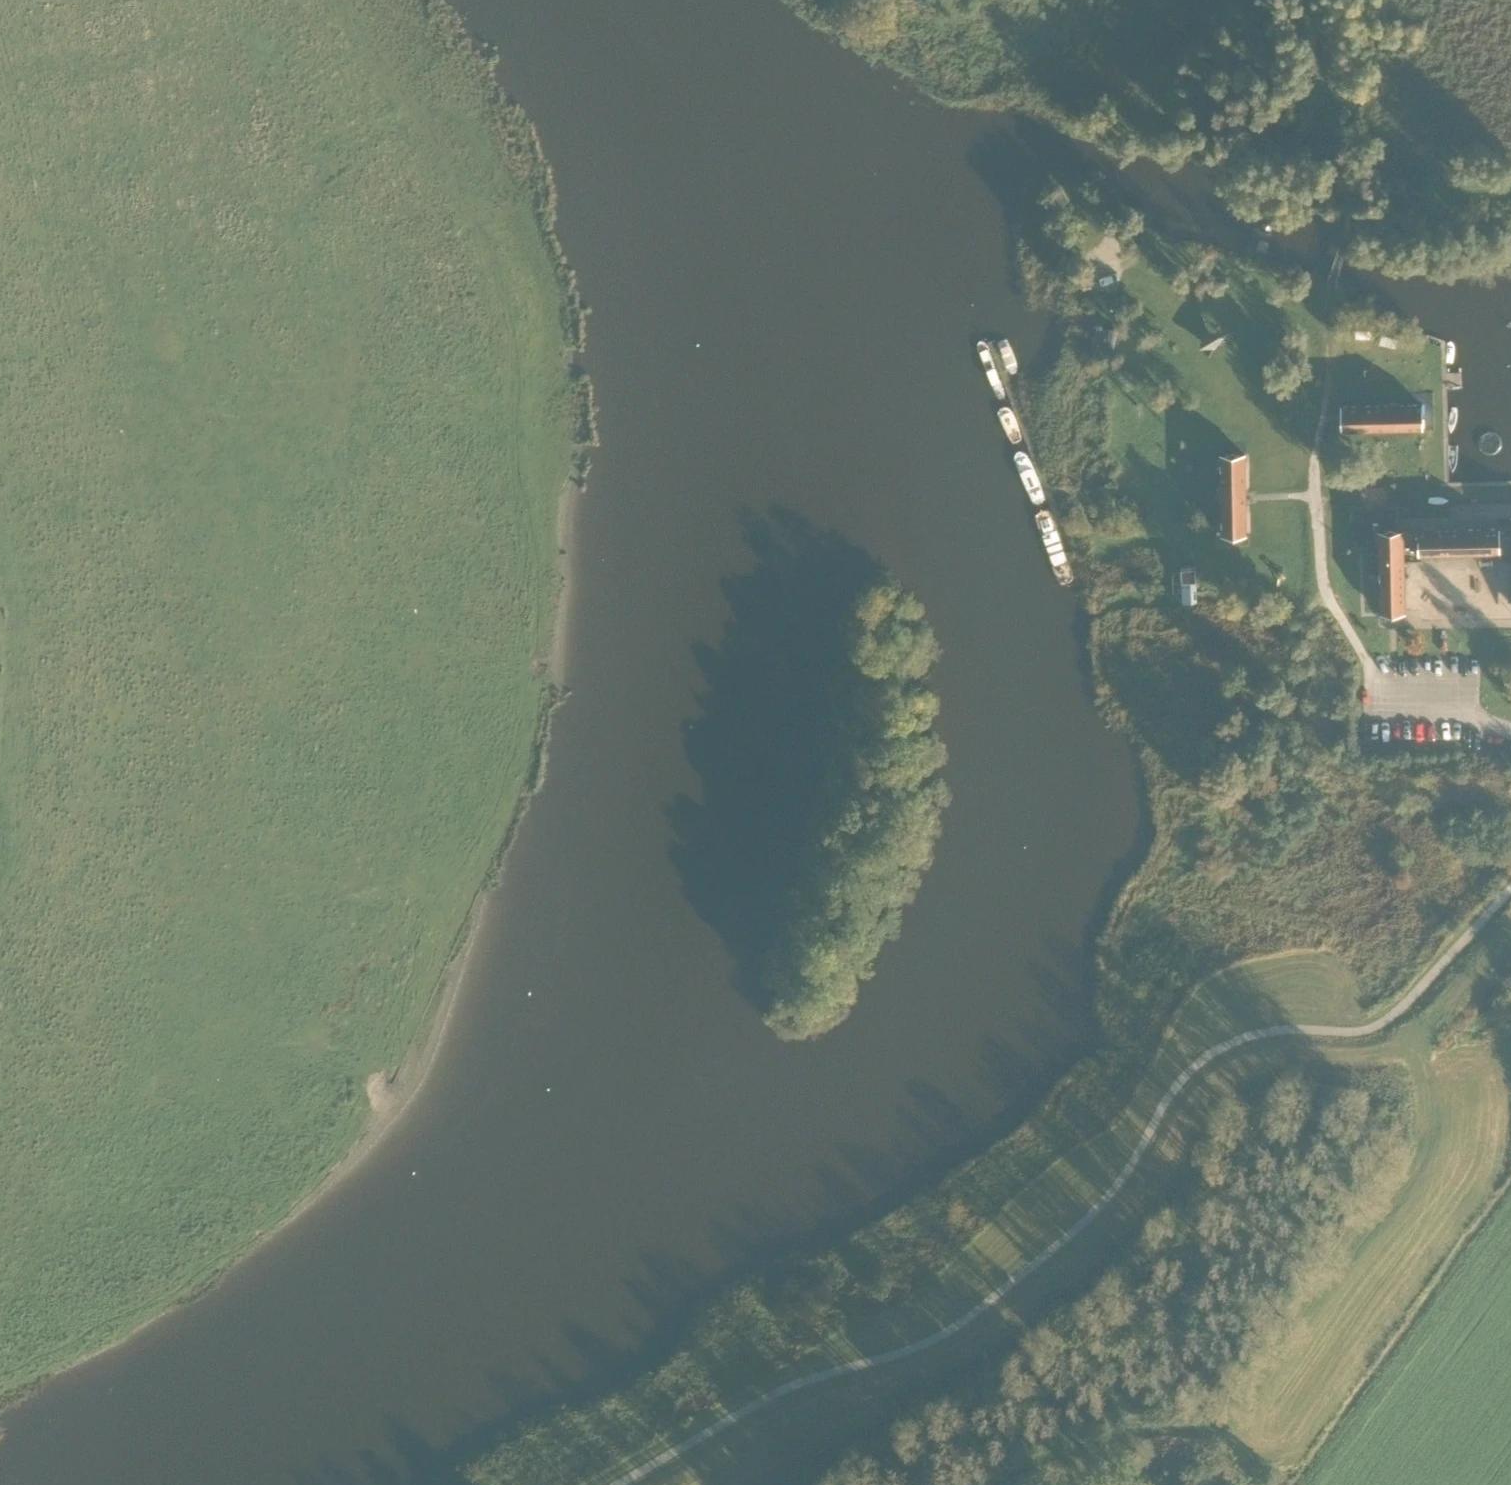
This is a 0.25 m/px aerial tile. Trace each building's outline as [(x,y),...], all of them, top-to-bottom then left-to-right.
[(1422,404),(1342,406),(1342,430),(1422,428),(1422,404)] [(1221,454),(1222,535),(1246,534),(1245,454),(1221,454)] [(1500,536),(1500,528),(1419,530),(1419,533),(1403,534),(1403,531),(1379,531),(1381,611),(1405,611),(1404,552),(1419,551),(1419,554),(1500,553),(1499,545),(1510,545),(1510,536),(1500,536)] [(1197,601),(1196,565),(1182,565),(1183,601),(1197,601)]
